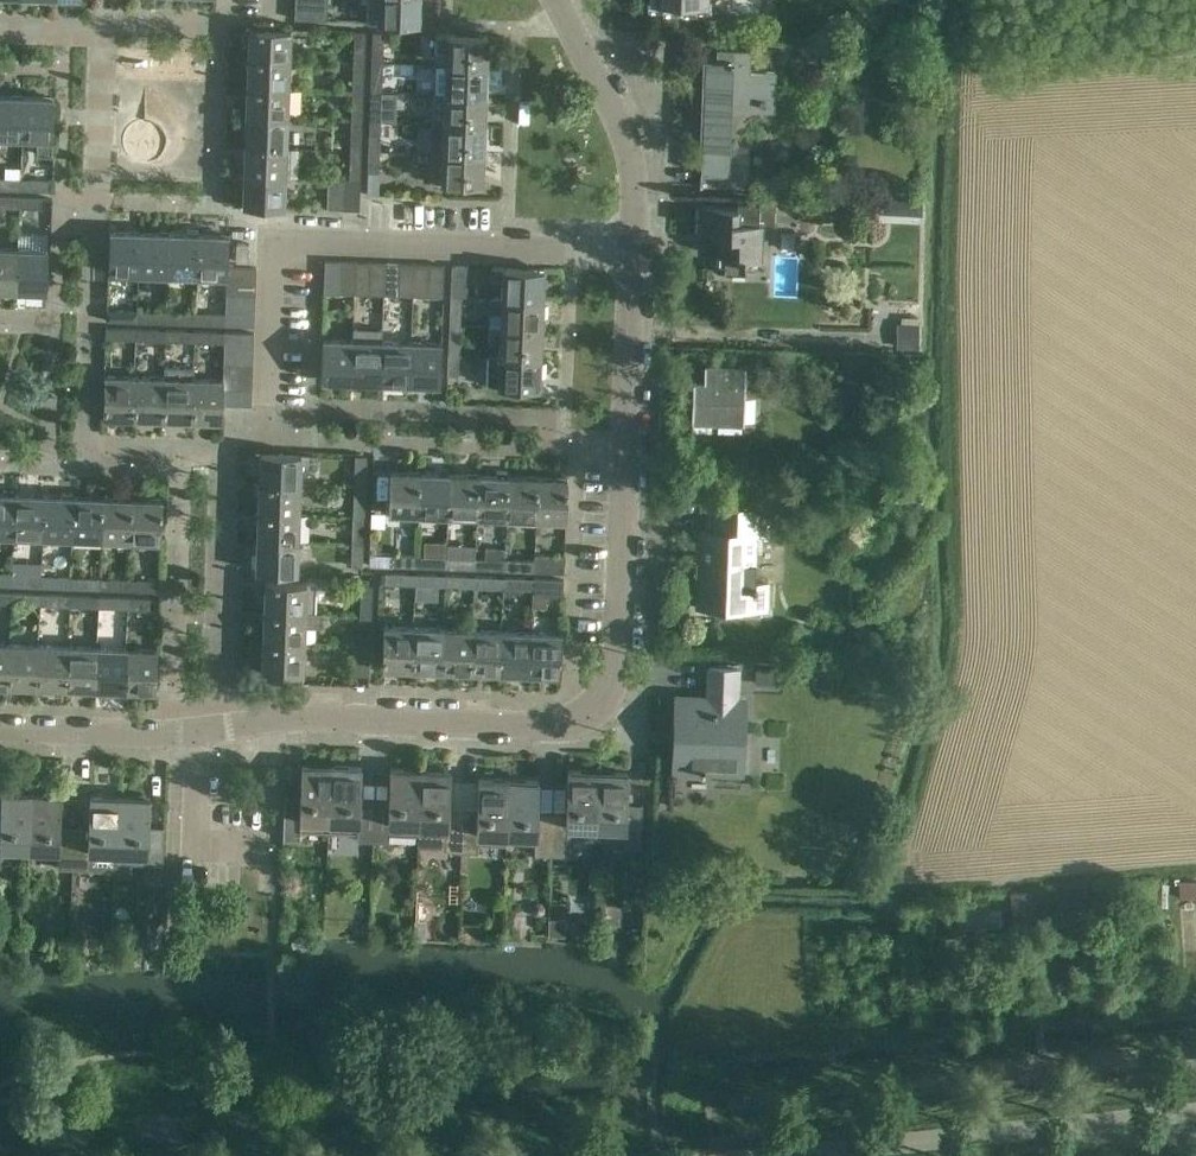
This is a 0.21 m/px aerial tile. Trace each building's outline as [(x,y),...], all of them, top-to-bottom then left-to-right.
[(295,18),(327,19),(328,0),(296,0),(295,18)] [(366,21),(419,23),(420,0),(367,0),(366,21)] [(291,28),(250,27),(249,56),(290,58),(291,28)] [(354,31),(353,52),(366,53),(366,31),(354,31)] [(371,32),(371,53),(383,53),(384,32),(371,32)] [(488,35),(477,35),(436,33),(435,50),(447,50),(446,64),(446,65),(487,66),(488,35)] [(704,59),(702,120),(731,121),(732,99),(759,100),(759,102),(765,102),(765,100),(774,101),(775,71),(749,70),(750,50),(717,47),(717,59),(704,59)] [(249,56),(248,86),(289,88),(290,58),(249,56)] [(364,82),(365,61),(353,60),(352,82),(364,82)] [(382,83),(383,61),(370,61),(370,82),(382,83)] [(486,95),(487,66),(446,65),(446,64),(435,63),(434,79),(445,80),(445,93),(445,94),(486,95)] [(248,86),(246,116),(288,117),(289,88),(248,86)] [(363,112),(364,90),(351,90),(350,111),(363,112)] [(381,113),(382,91),(369,90),(369,112),(381,113)] [(484,125),(486,95),(445,94),(445,93),(434,93),(433,108),(432,122),(444,123),(444,124),(484,125)] [(22,137),(23,96),(0,95),(0,136),(22,137)] [(52,154),(54,99),(54,97),(23,96),(22,137),(36,137),(35,153),(52,154)] [(246,116),(245,145),(286,146),(288,117),(246,116)] [(362,141),(363,120),(350,120),(349,140),(362,141)] [(380,141),(381,121),(369,120),(368,141),(380,141)] [(731,121),(702,120),(700,173),(729,174),(731,121)] [(483,154),(484,125),(444,124),(444,123),(432,122),(432,138),(443,138),(442,152),(483,154)] [(245,145),(244,174),(285,176),(286,146),(245,145)] [(360,170),(361,149),(349,148),(348,170),(360,170)] [(367,173),(379,173),(380,149),(368,149),(367,173)] [(442,152),(431,151),(431,168),(442,168),(441,182),(482,184),(483,154),(442,152)] [(284,206),(285,176),(244,174),(241,174),(241,185),(244,185),(243,205),(284,206)] [(21,179),(0,178),(0,189),(20,190),(21,179)] [(359,209),(360,178),(344,178),(344,180),(329,180),(328,207),(359,209)] [(50,191),(51,180),(29,179),(29,190),(50,191)] [(11,197),(0,197),(0,208),(11,208),(11,197)] [(41,209),(41,198),(20,197),(19,208),(41,209)] [(699,205),(698,234),(721,235),(720,266),(724,266),(724,273),(745,274),(746,257),(760,258),(762,223),(774,223),(775,202),(736,201),(736,207),(699,205)] [(922,203),(911,203),(911,216),(922,216),(922,203)] [(138,273),(140,232),(110,231),(108,271),(138,273)] [(138,273),(168,274),(169,233),(140,232),(138,273)] [(168,274),(197,275),(199,234),(169,233),(168,274)] [(197,275),(227,276),(228,276),(228,266),(229,235),(199,234),(197,275)] [(236,262),(248,262),(248,244),(236,244),(236,262)] [(16,289),(18,248),(0,247),(0,289),(16,289)] [(46,290),(48,249),(18,248),(16,289),(16,293),(28,294),(28,290),(46,290)] [(339,292),(340,260),(325,259),(324,291),(339,292)] [(354,292),(356,261),(340,260),(339,292),(354,292)] [(356,261),(354,292),(369,293),(370,261),(356,261)] [(383,293),(385,262),(370,261),(369,293),(383,293)] [(385,262),(383,293),(398,294),(399,262),(385,262)] [(399,262),(398,294),(413,294),(414,263),(399,262)] [(428,295),(429,263),(414,263),(413,294),(428,295)] [(429,263),(428,295),(442,295),(444,264),(429,263)] [(467,296),(469,264),(452,264),(451,294),(461,294),(461,296),(467,296)] [(227,276),(226,281),(256,282),(256,267),(228,266),(228,276),(227,276)] [(542,298),(543,268),(491,266),(491,282),(502,282),(502,295),(502,296),(542,298)] [(226,281),(226,295),(255,296),(256,282),(226,281)] [(460,315),(461,296),(461,294),(451,294),(450,315),(460,315)] [(226,295),(225,309),(254,310),(255,296),(226,295)] [(541,315),(542,298),(502,296),(502,295),(490,295),(489,324),(501,325),(501,326),(541,327),(546,328),(546,316),(541,315)] [(254,325),(254,310),(225,309),(225,314),(225,324),(254,325)] [(136,321),(136,311),(115,310),(114,320),(136,321)] [(165,322),(166,312),(144,311),(144,321),(165,322)] [(195,323),(195,313),(174,312),(173,322),(195,323)] [(225,324),(225,314),(203,313),(203,323),(225,324)] [(459,344),(460,323),(450,323),(449,344),(459,344)] [(918,323),(896,323),(896,349),(918,349),(918,323)] [(540,357),(541,327),(501,326),(501,325),(489,324),(488,341),(500,341),(500,354),(500,355),(540,357)] [(127,340),(127,328),(106,327),(105,339),(127,340)] [(157,341),(157,329),(136,328),(135,340),(157,341)] [(186,342),(187,330),(165,329),(165,341),(186,342)] [(216,343),(216,331),(195,330),(194,342),(216,343)] [(253,346),(253,332),(225,331),(224,345),(253,346)] [(353,338),(322,337),(320,378),(351,379),(353,338)] [(382,339),(353,338),(351,379),(380,380),(382,339)] [(411,341),(382,339),(380,380),(409,382),(411,341)] [(411,341),(409,382),(440,383),(442,342),(411,341)] [(252,361),(253,346),(224,345),(224,360),(252,361)] [(458,376),(459,352),(449,352),(448,376),(458,376)] [(487,370),(487,385),(499,385),(539,387),(540,357),(500,355),(500,354),(488,354),(487,370)] [(252,375),(252,361),(224,360),(223,374),(252,375)] [(743,421),(745,364),(703,362),(702,379),(692,378),(690,419),(743,421)] [(191,419),(193,378),(193,367),(164,366),(164,377),(162,417),(162,422),(174,423),(174,418),(191,419)] [(251,389),(252,375),(223,374),(223,379),(224,379),(224,388),(251,389)] [(102,415),(132,416),(134,376),(104,375),(102,415)] [(132,416),(162,417),(164,377),(134,376),(132,416)] [(222,420),(223,403),(224,388),(224,379),(223,379),(193,378),(191,419),(222,420)] [(251,404),(251,389),(224,388),(223,403),(251,404)] [(260,451),(259,481),(300,483),(301,467),(316,467),(317,453),(260,451)] [(355,455),(354,477),(365,478),(366,456),(355,455)] [(507,516),(508,475),(508,470),(497,470),(496,475),(478,474),(477,515),(507,516)] [(418,513),(420,472),(389,471),(388,512),(418,513)] [(449,473),(420,472),(418,513),(448,514),(449,473)] [(478,474),(449,473),(448,514),(477,515),(478,474)] [(537,476),(508,475),(507,516),(536,517),(537,476)] [(566,519),(567,480),(567,478),(537,476),(536,517),(566,519)] [(259,481),(258,511),(299,513),(300,483),(259,481)] [(364,507),(365,486),(354,485),(353,507),(364,507)] [(0,493),(0,534),(13,535),(14,493),(0,493)] [(43,494),(14,493),(13,535),(42,536),(43,494)] [(73,496),(43,494),(42,536),(72,537),(73,496)] [(102,497),(73,496),(72,537),(101,538),(102,497)] [(131,498),(102,497),(101,538),(130,539),(131,498)] [(162,499),(131,498),(130,539),(160,540),(162,499)] [(698,529),(695,605),(768,608),(769,583),(754,582),(755,533),(768,534),(769,507),(710,505),(709,529),(698,529)] [(298,542),(299,513),(258,511),(257,541),(298,542)] [(363,537),(364,516),(352,515),(351,536),(363,537)] [(298,542),(257,541),(256,571),(297,573),(298,542)] [(350,566),(362,566),(363,545),(351,545),(350,566)] [(394,567),(416,567),(417,556),(395,555),(394,567)] [(564,573),(564,556),(535,555),(534,561),(534,572),(564,573)] [(446,568),(446,557),(425,556),(424,568),(446,568)] [(475,569),(475,558),(454,558),(454,569),(475,569)] [(505,570),(505,560),(483,559),(483,570),(505,570)] [(534,572),(534,561),(513,560),(513,571),(534,572)] [(407,585),(408,574),(385,573),(385,584),(407,585)] [(437,586),(438,575),(416,574),(416,585),(437,586)] [(11,575),(0,575),(0,586),(11,586),(11,575)] [(40,588),(41,576),(19,575),(19,587),(40,588)] [(466,587),(467,576),(446,575),(445,586),(466,587)] [(70,589),(70,577),(49,576),(48,588),(70,589)] [(496,588),(496,577),(475,576),(474,587),(496,588)] [(525,589),(526,578),(504,577),(504,588),(525,589)] [(99,590),(100,578),(78,578),(78,589),(99,590)] [(129,591),(129,579),(108,579),(107,590),(129,591)] [(563,596),(564,580),(534,579),(533,595),(563,596)] [(159,580),(137,580),(137,591),(158,592),(159,580)] [(265,611),(305,612),(306,582),(266,580),(265,611)] [(360,585),(360,606),(371,607),(372,585),(360,585)] [(31,606),(32,594),(11,593),(10,605),(31,606)] [(61,607),(62,595),(40,594),(40,606),(61,607)] [(91,608),(91,596),(70,595),(69,607),(91,608)] [(120,609),(120,597),(99,596),(99,608),(120,609)] [(547,596),(547,607),(562,608),(562,597),(547,596)] [(149,610),(150,598),(128,597),(128,609),(149,610)] [(265,611),(264,640),(304,642),(305,627),(321,627),(321,613),(305,612),(265,611)] [(370,636),(371,615),(359,615),(359,636),(370,636)] [(413,667),(414,626),(384,625),(383,666),(413,667)] [(444,628),(414,626),(413,667),(442,669),(444,628)] [(473,629),(444,628),(442,669),(471,670),(473,629)] [(502,630),(473,629),(471,670),(501,671),(502,630)] [(532,631),(502,630),(501,671),(530,672),(532,631)] [(560,673),(562,632),(532,631),(530,672),(530,677),(542,677),(542,672),(560,673)] [(304,642),(264,640),(263,670),(303,672),(304,642)] [(0,643),(0,684),(8,685),(9,644),(0,643)] [(8,685),(37,686),(38,645),(9,644),(8,685)] [(369,674),(370,644),(354,644),(353,674),(369,674)] [(68,646),(38,645),(37,686),(67,687),(68,646)] [(97,647),(68,646),(67,687),(96,688),(97,647)] [(127,648),(97,647),(96,688),(126,689),(127,648)] [(157,649),(127,648),(126,689),(156,690),(157,649)] [(705,697),(676,696),(673,780),(677,781),(677,770),(741,773),(744,699),(737,699),(738,668),(706,667),(705,697)] [(755,667),(754,684),(783,686),(785,669),(755,667)] [(284,795),(283,838),(300,839),(300,830),(329,832),(331,765),(301,764),(300,795),(284,795)] [(331,765),(329,832),(358,833),(357,841),(373,842),(375,798),(360,797),(361,767),(331,765)] [(418,823),(420,769),(390,768),(389,798),(375,798),(373,842),(389,842),(389,822),(418,823)] [(420,769),(418,823),(446,824),(445,852),(461,852),(463,808),(449,808),(450,770),(420,769)] [(552,811),(550,855),(566,856),(566,839),(595,840),(598,772),(568,771),(566,812),(552,811)] [(598,772),(595,840),(624,842),(624,847),(640,848),(641,804),(627,804),(628,774),(598,772)] [(463,808),(461,852),(477,853),(477,845),(506,846),(506,834),(508,779),(479,778),(478,809),(463,808)] [(550,855),(552,811),(538,811),(539,780),(508,779),(506,834),(535,835),(535,855),(550,855)] [(30,847),(32,793),(2,791),(0,822),(0,866),(1,846),(30,847)] [(73,869),(75,825),(60,824),(61,794),(32,793),(30,847),(58,848),(57,868),(73,869)] [(118,851),(120,797),(90,795),(89,825),(75,825),(73,869),(117,871),(117,862),(118,851)] [(150,798),(120,797),(118,851),(117,862),(146,864),(145,882),(162,883),(164,827),(149,826),(150,798)] [(1179,880),(1180,897),(1195,896),(1195,878),(1179,880)]
